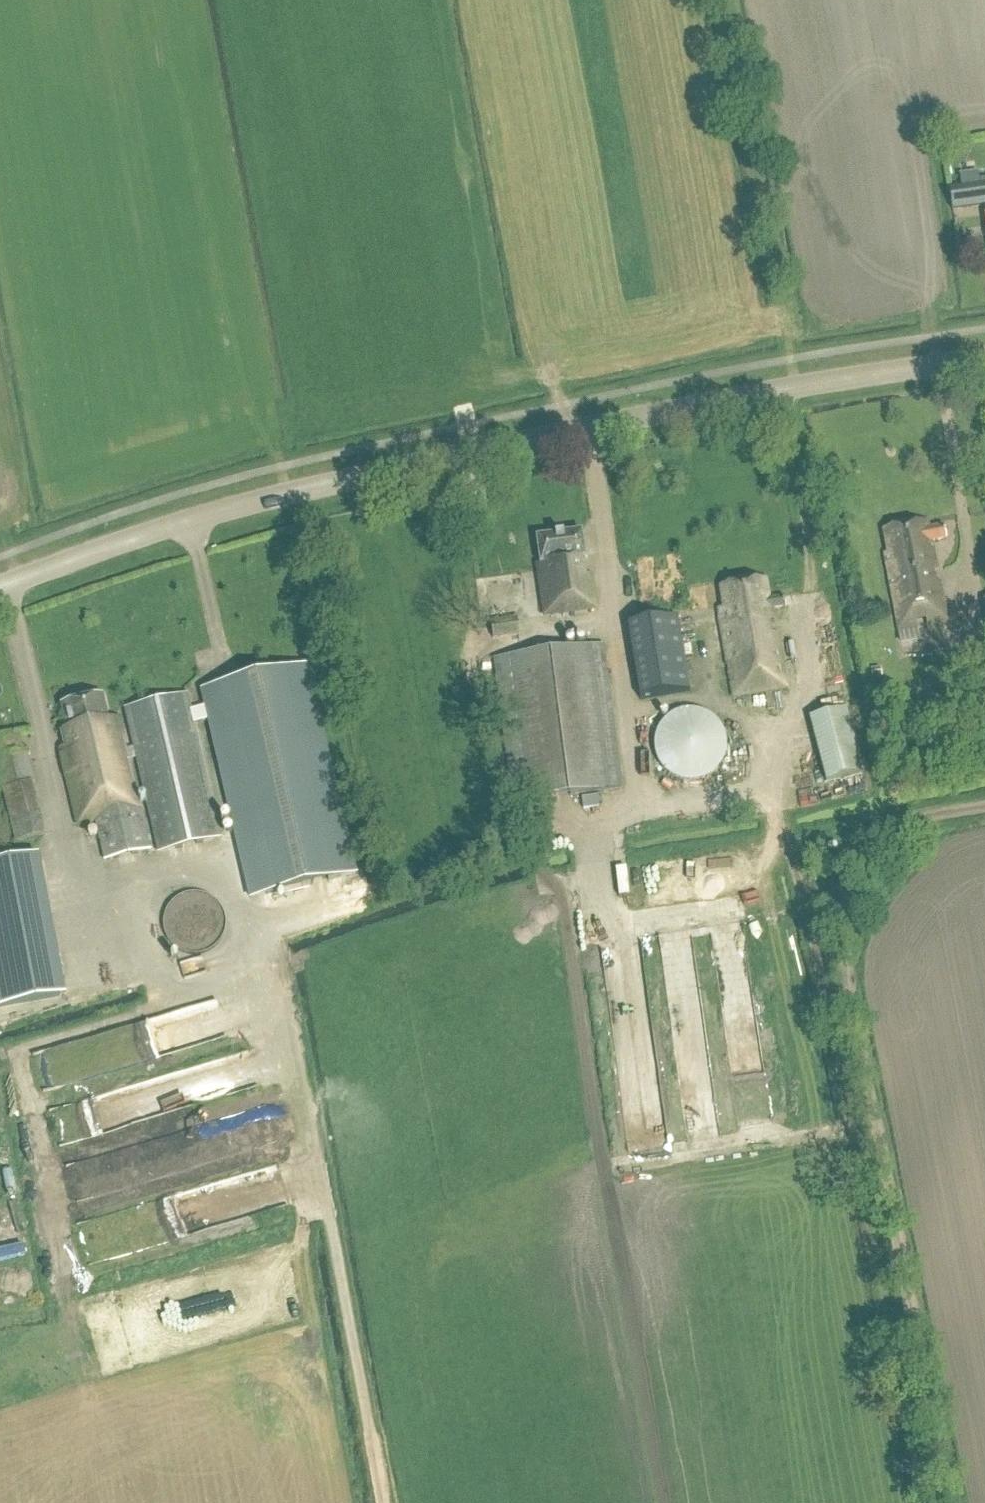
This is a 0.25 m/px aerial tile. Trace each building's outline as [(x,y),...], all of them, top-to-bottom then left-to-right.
[(950,211),(984,205),(984,186),(947,192),(950,211)] [(927,626),(945,622),(938,584),(927,586),(925,575),(936,573),(931,544),(946,541),(943,527),(928,530),(926,523),(883,531),(887,554),(883,555),(897,632),(917,628),(915,618),(925,616),(927,626)] [(539,564),(536,565),(539,592),(542,618),(594,611),(590,579),(584,579),(582,563),(583,561),(580,533),(536,538),(539,564)] [(770,600),(767,580),(719,588),(722,610),(716,611),(731,699),(787,690),(777,634),(770,636),(768,624),(776,623),(774,610),(786,608),(784,598),(770,600)] [(491,623),(493,640),(519,637),(517,620),(491,623)] [(493,659),(511,804),(616,792),(599,646),(493,659)] [(683,657),(634,665),(640,702),(689,694),(683,657)] [(221,839),(193,725),(209,721),(251,899),(356,874),(307,667),(202,692),(206,708),(190,712),(186,696),(127,710),(161,853),(221,839)] [(78,828),(95,823),(104,861),(150,851),(129,761),(127,762),(117,721),(109,723),(103,698),(61,707),(67,732),(63,732),(67,749),(60,751),(78,828)] [(845,711),(809,721),(825,784),(862,774),(845,711)] [(0,758),(0,783),(2,791),(32,784),(35,783),(27,752),(0,758)] [(0,865),(0,1011),(66,998),(39,858),(0,865)]
